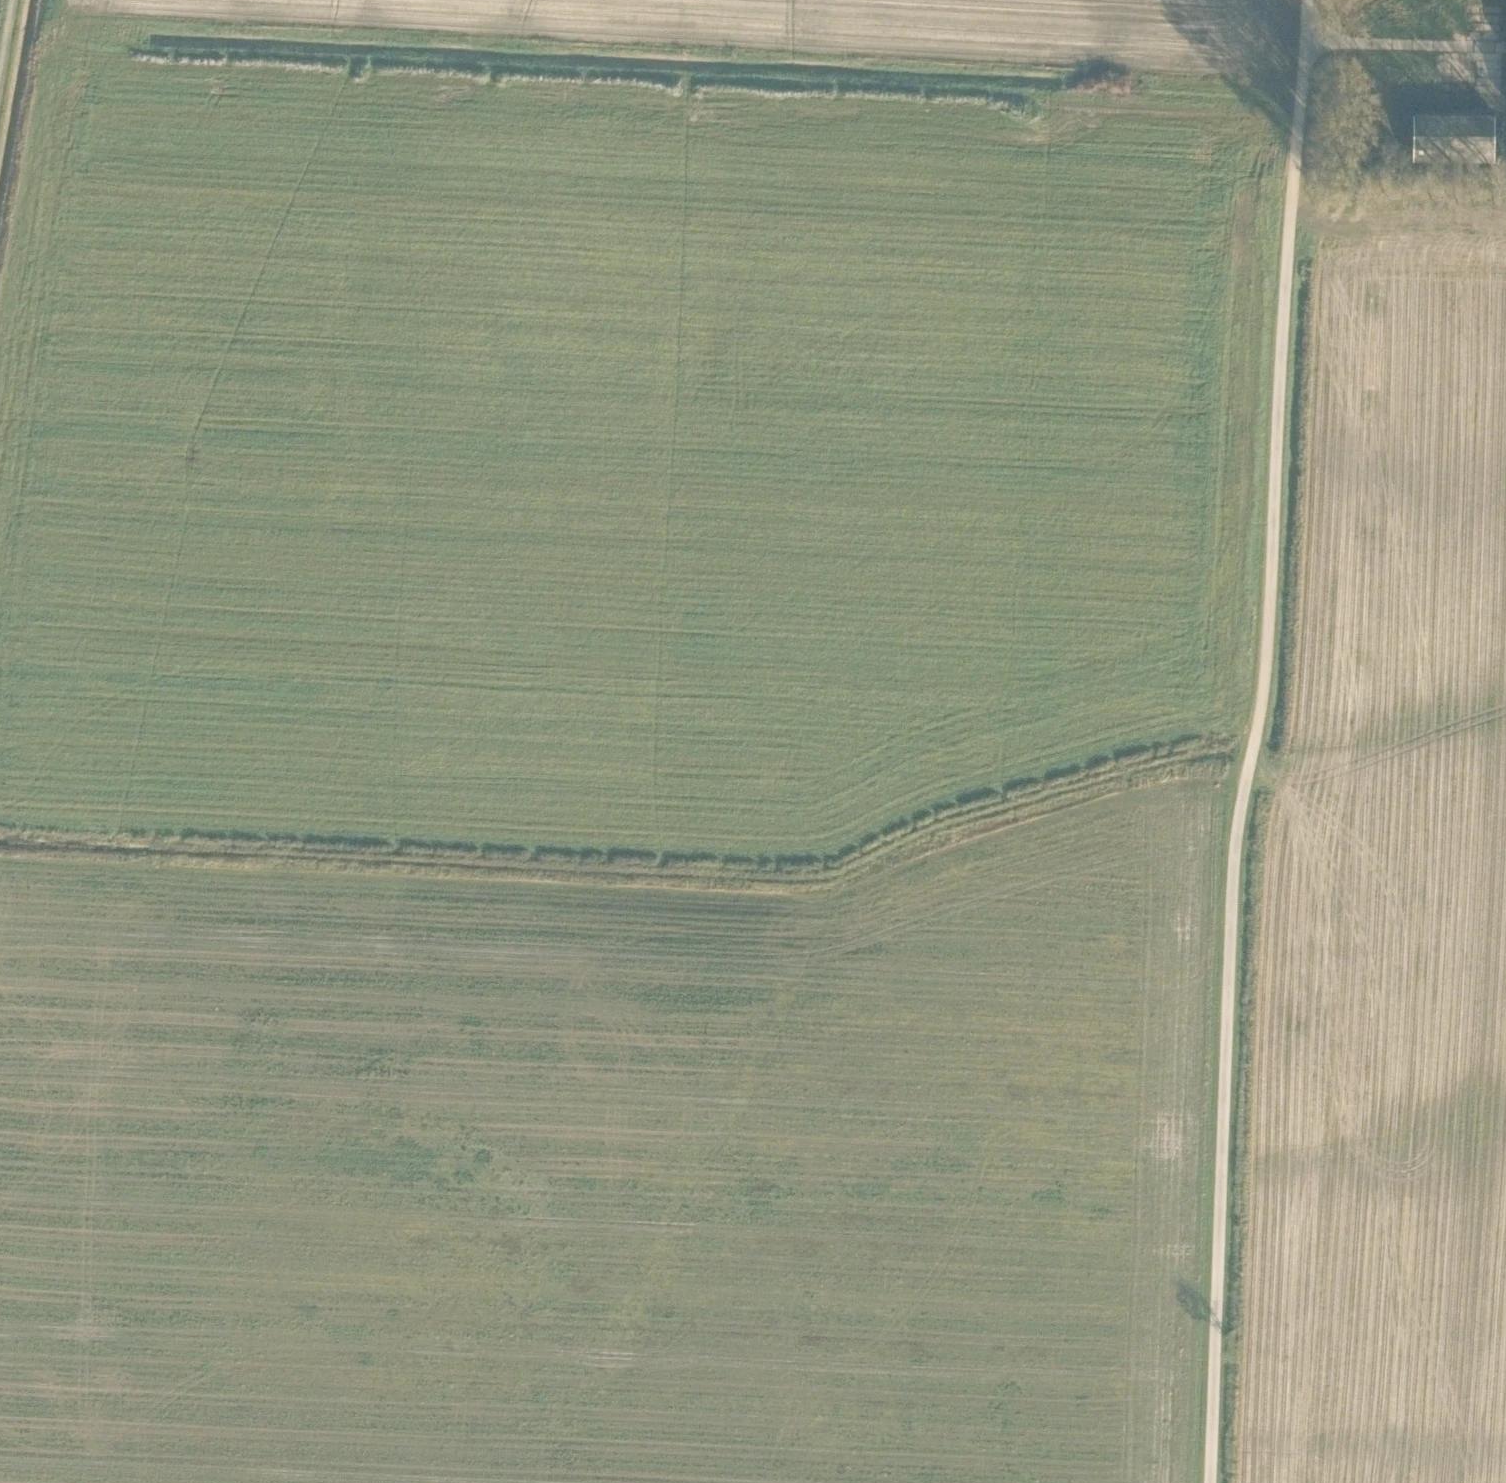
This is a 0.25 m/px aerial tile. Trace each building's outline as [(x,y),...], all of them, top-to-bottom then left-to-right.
[(1494,109),(1413,109),(1412,155),(1493,156),(1494,109)]
